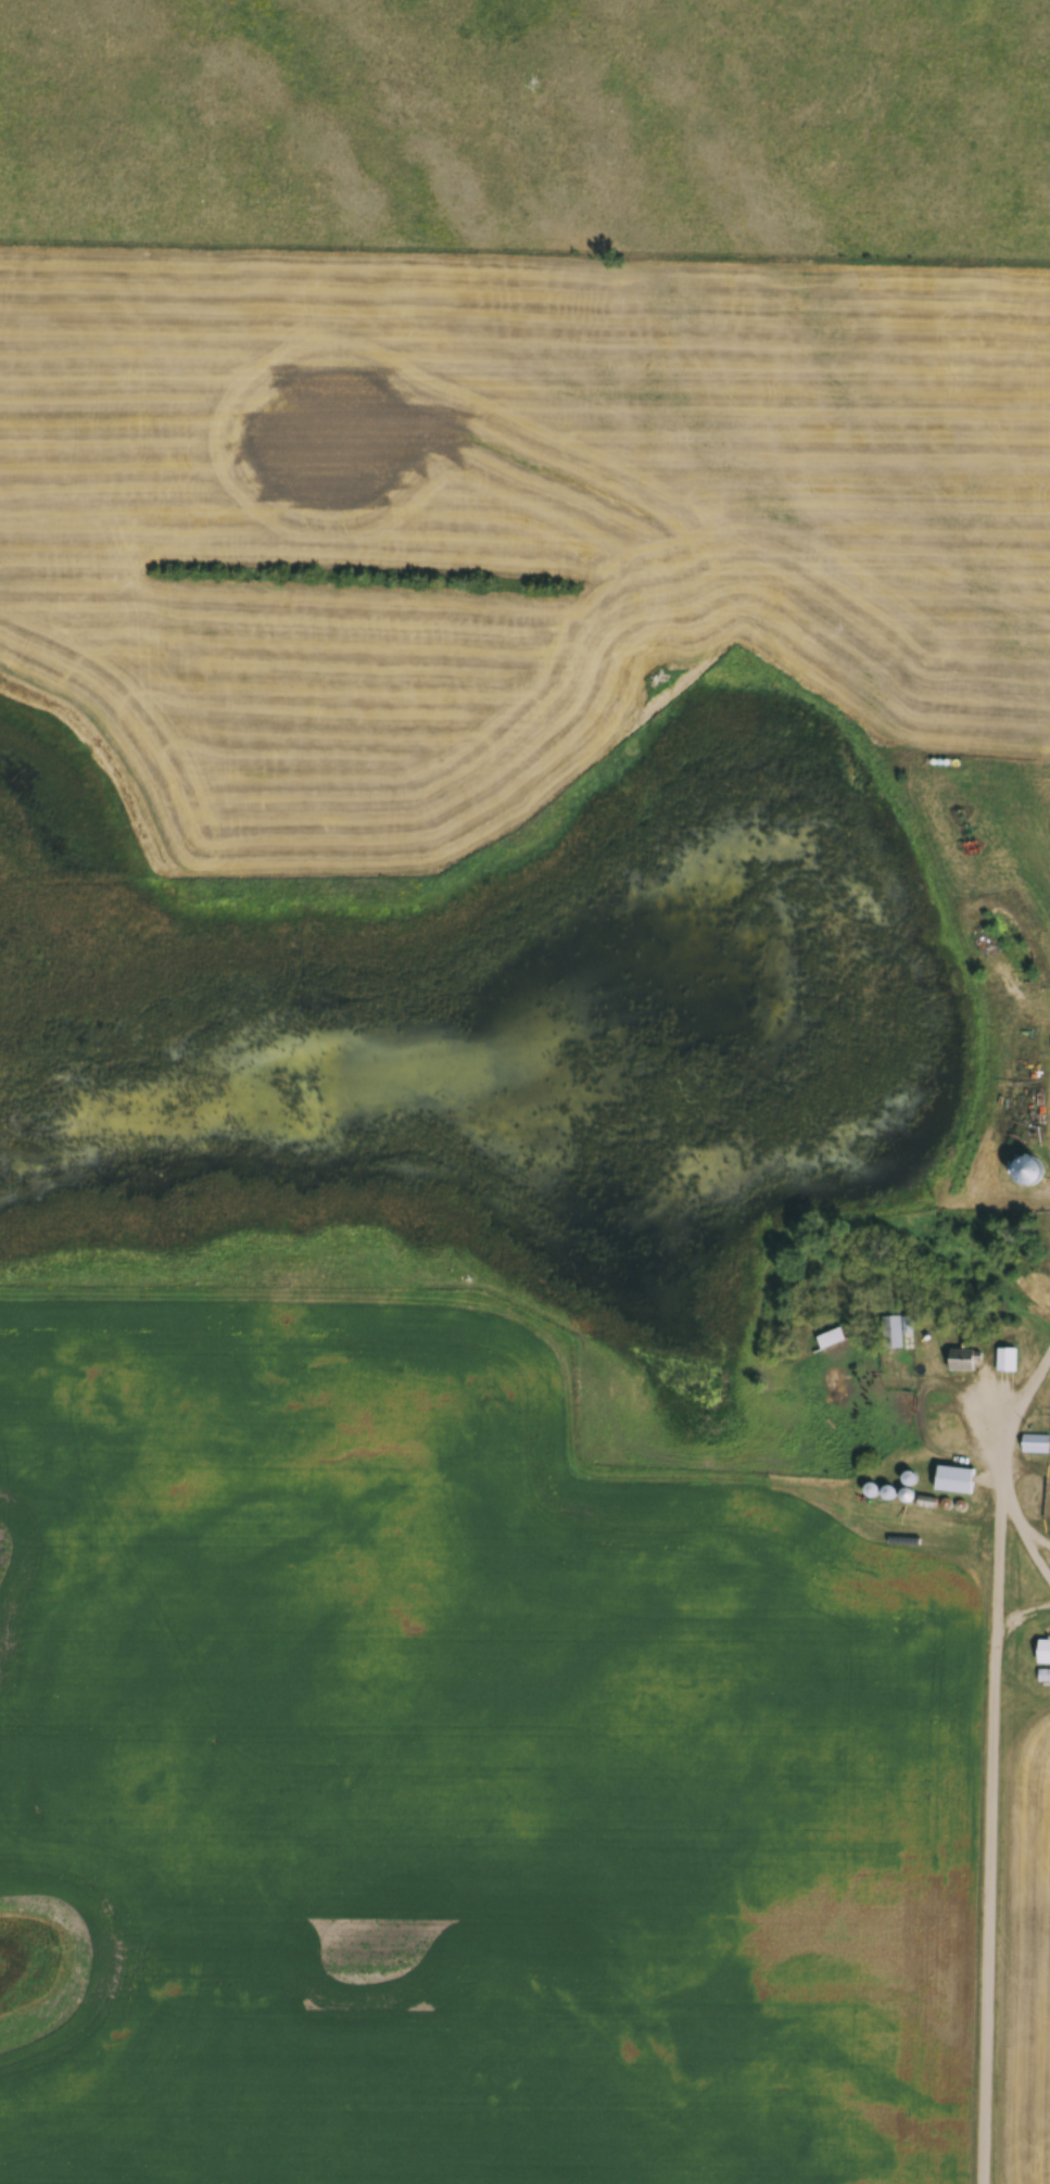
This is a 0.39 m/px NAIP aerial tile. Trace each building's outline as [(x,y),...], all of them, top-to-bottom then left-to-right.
[(911,1315),(881,1316),(882,1348),(904,1347),(903,1328),(911,1328),(911,1315)] [(823,1348),(847,1339),(842,1326),(818,1335),(823,1348)] [(1016,1347),(997,1347),(997,1370),(1016,1370),(1016,1347)] [(980,1350),(951,1350),(951,1369),(980,1369),(980,1350)] [(612,1398),(629,1397),(628,1383),(611,1384),(612,1398)] [(1049,1452),(1049,1433),(1022,1433),(1022,1452),(1049,1452)] [(975,1468),(937,1466),(936,1491),(973,1493),(975,1468)] [(1038,1640),(1038,1664),(1049,1664),(1049,1640),(1038,1640)]
